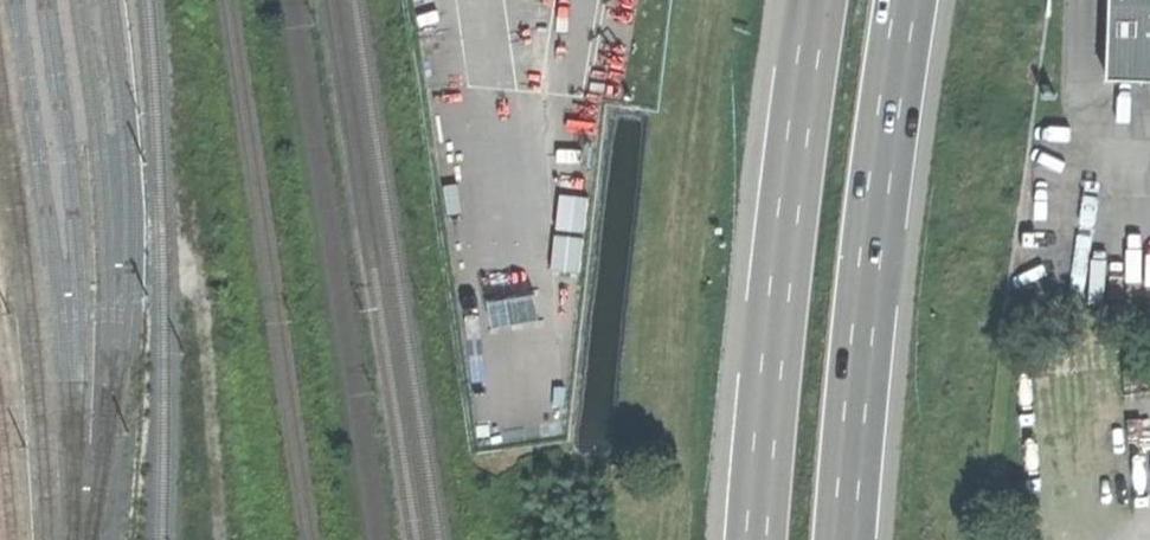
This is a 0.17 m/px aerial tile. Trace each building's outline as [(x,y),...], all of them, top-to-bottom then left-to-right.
[(1107,80),(1149,81),(1149,0),(1109,0),(1107,80)]
